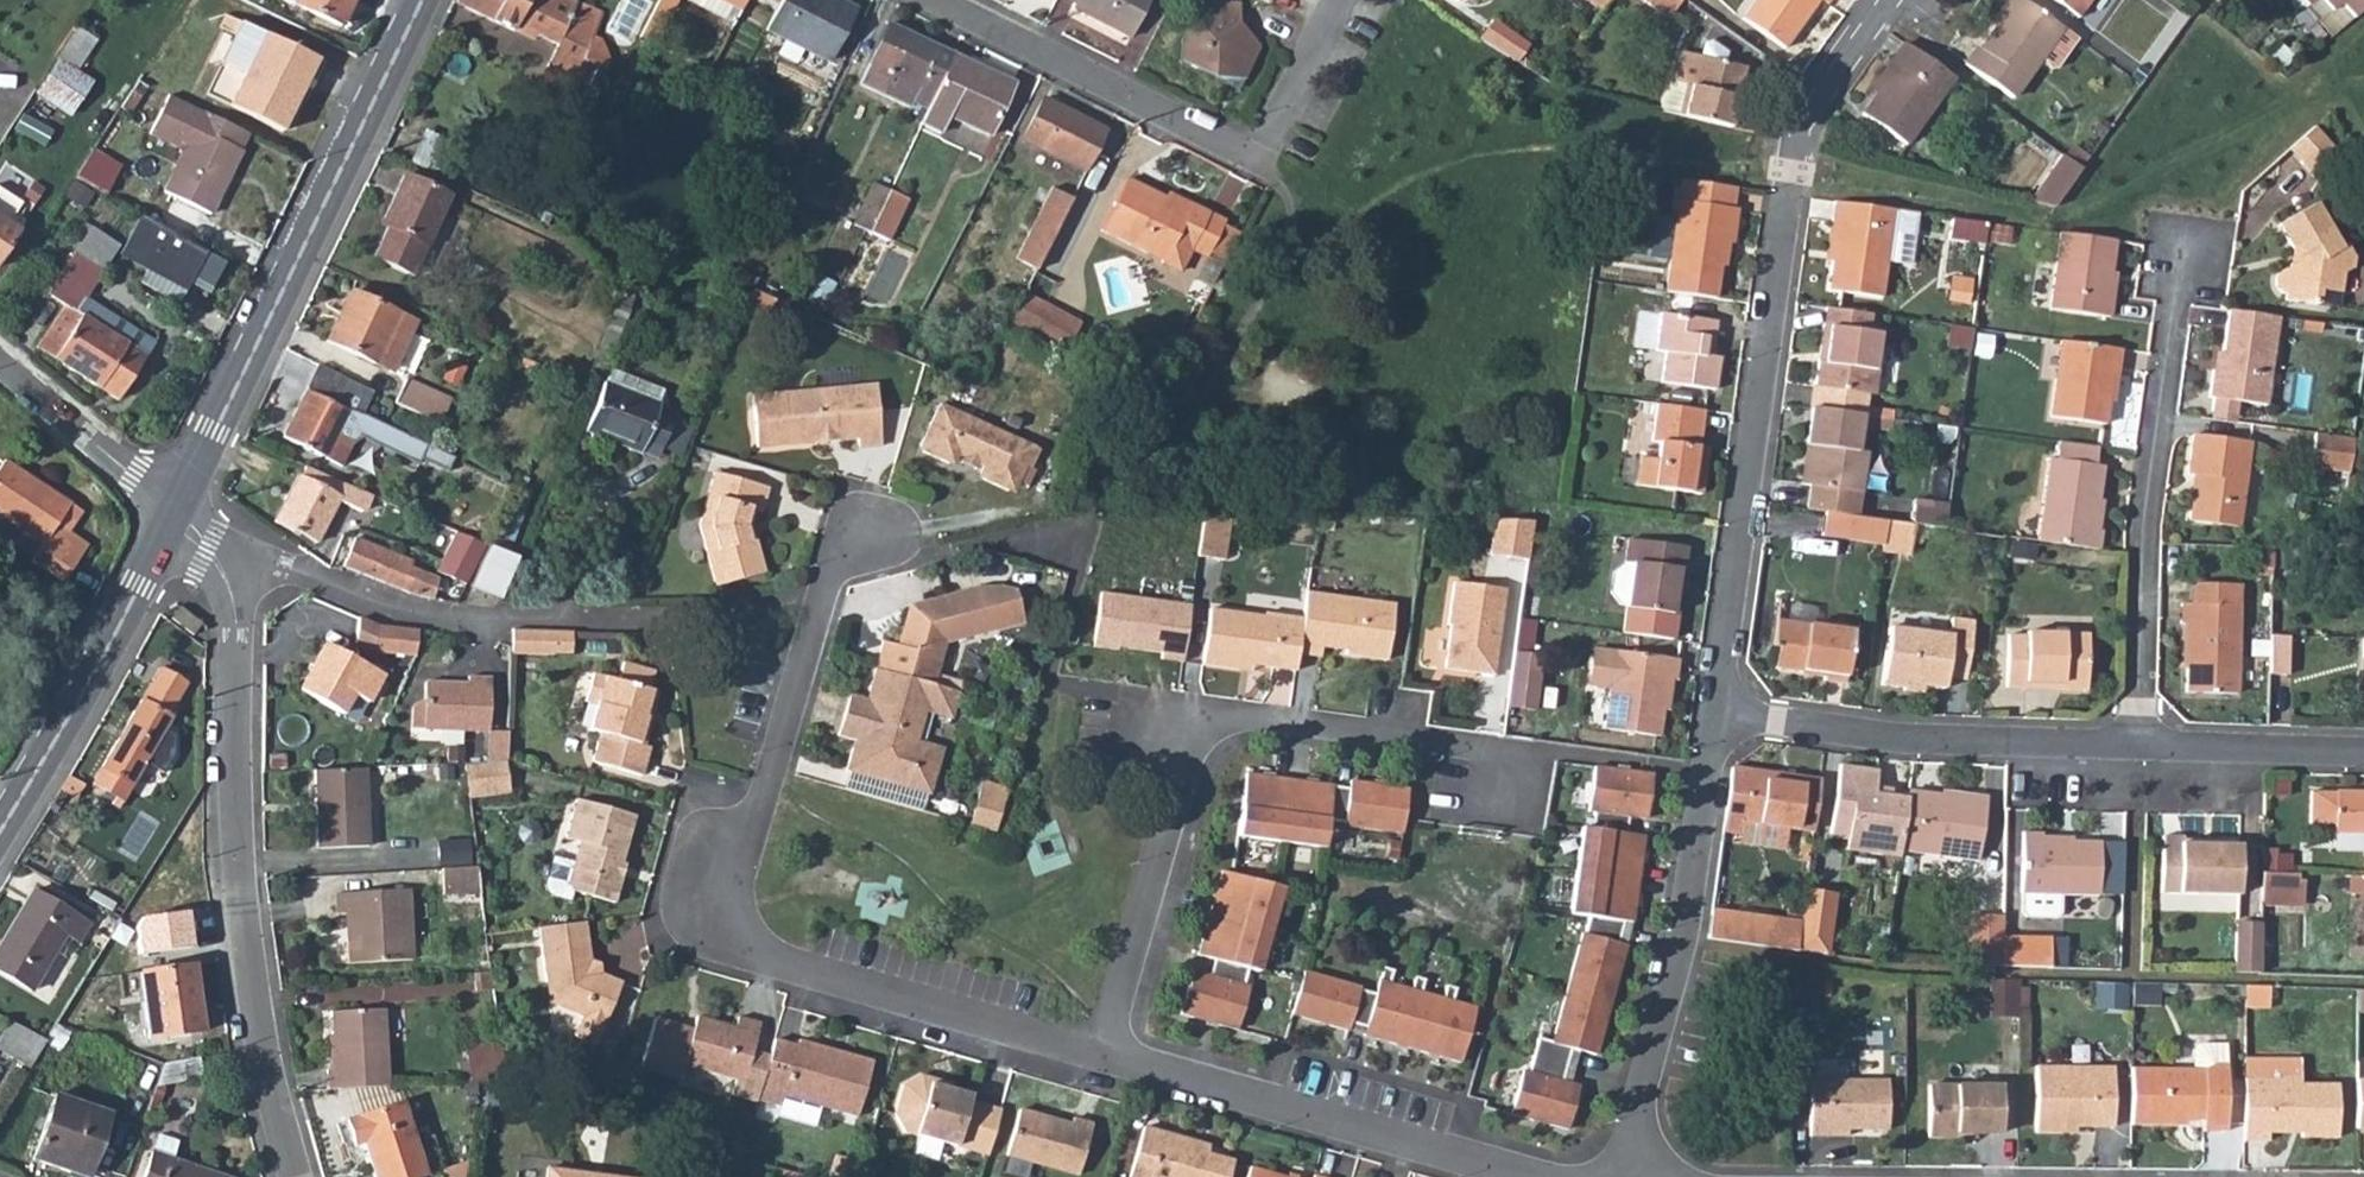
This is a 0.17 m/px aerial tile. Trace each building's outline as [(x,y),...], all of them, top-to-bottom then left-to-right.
[(337,19),(346,0),(295,0),(337,19)] [(514,29),(517,24),(537,34),(558,44),(547,65),(580,81),(589,63),(582,60),(586,51),(602,15),(569,0),(458,0),(457,3),(514,29)] [(639,36),(646,40),(654,45),(677,0),(657,0),(639,36)] [(734,23),(746,0),(689,0),(734,23)] [(765,28),(829,60),(856,8),(839,0),(779,0),(778,2),(765,28)] [(1076,3),(1074,8),(1129,35),(1148,0),(1071,0),(1076,3)] [(1183,59),(1210,74),(1241,76),(1258,45),(1238,19),(1239,0),(1194,0),(1193,18),(1183,38),(1183,59)] [(1600,8),(1606,0),(1588,0),(1600,8)] [(1668,16),(1679,0),(1645,0),(1668,16)] [(1742,17),(1783,47),(1817,0),(1754,0),(1742,17)] [(2001,18),(1981,46),(1976,44),(1963,64),(2011,98),(2037,61),(2048,69),(2054,68),(2076,38),(2022,0),(2014,0),(2001,18)] [(1995,14),(2001,18),(2014,0),(2004,0),(1995,14)] [(2078,17),(2090,0),(2054,0),(2078,17)] [(2331,11),(2340,3),(2352,17),(2363,7),(2363,0),(2321,0),(2331,11)] [(1492,18),(1478,38),(1516,61),(1528,43),(1492,18)] [(201,92),(225,103),(278,128),(312,56),(259,31),(235,20),(201,92)] [(910,101),(927,110),(954,55),(890,23),(861,82),(907,106),(910,101)] [(517,24),(514,29),(535,40),(537,34),(517,24)] [(72,27),(34,95),(69,115),(89,80),(75,72),(93,39),(72,27)] [(1685,84),(1677,114),(1730,127),(1745,66),(1724,60),(1726,52),(1711,41),(1704,42),(1700,55),(1681,50),(1673,81),(1685,84)] [(1898,64),(1876,96),(1862,116),(1904,145),(1952,78),(1932,63),(1903,43),(1892,59),(1898,64)] [(586,51),(582,60),(589,63),(602,69),(606,60),(586,51)] [(927,110),(920,124),(940,133),(949,115),(989,134),(1014,85),(954,55),(927,110)] [(1892,59),(1869,91),(1876,96),(1898,64),(1892,59)] [(547,65),(540,80),(539,82),(572,98),(580,81),(547,65)] [(756,66),(746,67),(749,83),(758,81),(756,66)] [(1661,110),(1677,114),(1685,84),(1673,81),(1668,80),(1661,110)] [(244,132),(165,94),(146,133),(176,146),(180,155),(160,191),(209,214),(240,150),(236,147),(244,132)] [(1022,139),(1085,169),(1105,130),(1041,99),(1022,139)] [(2314,123),(2289,149),(2317,174),(2341,148),(2314,123)] [(89,146),(70,174),(103,192),(120,163),(89,146)] [(2060,154),(2028,200),(2053,206),(2080,168),(2060,154)] [(36,195),(0,170),(0,243),(36,195)] [(400,201),(374,256),(412,274),(449,196),(405,175),(394,197),(400,201)] [(1685,179),(1666,290),(1714,297),(1719,265),(1723,266),(1736,186),(1685,179)] [(1187,210),(1165,199),(1125,180),(1101,229),(1158,257),(1162,261),(1162,264),(1178,272),(1191,248),(1205,255),(1208,250),(1220,224),(1222,221),(1190,205),(1187,210)] [(857,216),(873,223),(889,190),(873,183),(857,216)] [(1036,269),(1070,198),(1050,188),(1015,259),(1036,269)] [(873,223),(869,231),(881,237),(886,240),(907,198),(889,190),(873,223)] [(1168,194),(1165,199),(1187,210),(1190,205),(1168,194)] [(1893,210),(1834,201),(1831,221),(1836,222),(1837,223),(1827,290),(1880,298),(1886,261),(1893,210)] [(2272,279),(2271,286),(2274,292),(2277,295),(2282,297),(2282,303),(2334,309),(2339,277),(2349,271),(2351,258),(2346,250),(2341,251),(2315,205),(2275,228),(2294,261),(2292,267),(2287,267),(2286,271),(2278,272),(2275,274),(2272,279)] [(1893,210),(1886,261),(1909,265),(1916,213),(1893,210)] [(223,261),(137,211),(116,249),(181,286),(187,274),(210,286),(223,261)] [(1670,254),(1674,215),(1657,213),(1653,252),(1670,254)] [(1952,218),(1949,239),(1984,245),(1987,223),(1952,218)] [(91,223),(71,253),(88,264),(109,234),(91,223)] [(1238,233),(1220,224),(1208,250),(1225,259),(1238,233)] [(2113,241),(2058,233),(2047,312),(2108,320),(2110,300),(2105,299),(2109,275),(2113,241)] [(113,312),(73,287),(88,264),(71,253),(43,294),(61,306),(35,344),(75,369),(113,312)] [(805,268),(792,295),(801,299),(813,272),(805,268)] [(2109,275),(2105,299),(2110,300),(2114,276),(2109,275)] [(747,276),(738,298),(747,302),(751,290),(756,279),(747,276)] [(620,290),(598,350),(605,353),(607,349),(612,350),(627,311),(627,307),(631,294),(620,290)] [(773,300),(751,290),(747,302),(742,312),(764,321),(773,300)] [(329,341),(376,362),(400,313),(353,292),(329,341)] [(1012,319),(1050,338),(1062,311),(1026,293),(1012,319)] [(1822,361),(1815,360),(1811,385),(1861,393),(1866,393),(1875,333),(1865,331),(1867,314),(1831,308),(1823,306),(1820,327),(1827,328),(1822,361)] [(1662,310),(1655,347),(1666,349),(1661,379),(1714,388),(1719,356),(1710,355),(1715,319),(1662,310)] [(1062,311),(1050,338),(1065,346),(1079,319),(1062,311)] [(113,312),(75,369),(114,396),(152,338),(113,312)] [(2211,400),(2209,412),(2233,415),(2236,404),(2262,408),(2274,319),(2225,312),(2217,373),(2210,373),(2207,398),(2211,400)] [(400,313),(376,362),(391,371),(416,321),(400,313)] [(1865,331),(1875,333),(1878,315),(1867,314),(1865,331)] [(2317,325),(2299,322),(2297,331),(2316,334),(2317,325)] [(1820,327),(1815,360),(1822,361),(1827,328),(1820,327)] [(2118,348),(2058,340),(2048,416),(2102,424),(2110,369),(2115,369),(2118,348)] [(1982,341),(1980,355),(1993,356),(1995,342),(1982,341)] [(598,350),(595,358),(605,362),(609,355),(605,353),(598,350)] [(595,358),(590,371),(597,373),(605,362),(595,358)] [(319,364),(307,389),(362,414),(374,390),(319,364)] [(407,377),(396,401),(440,421),(451,397),(407,377)] [(954,379),(945,397),(965,408),(975,390),(954,379)] [(661,451),(662,449),(674,420),(673,418),(658,412),(661,403),(605,382),(586,430),(641,451),(644,445),(661,451)] [(875,385),(776,392),(779,444),(856,439),(857,446),(880,445),(875,385)] [(1861,393),(1811,385),(1810,404),(1858,411),(1859,404),(1861,393)] [(362,414),(307,389),(284,436),(343,462),(354,440),(362,435),(420,461),(423,454),(427,443),(372,419),(362,414)] [(1702,407),(1655,400),(1649,437),(1657,438),(1654,455),(1638,453),(1633,480),(1698,491),(1705,445),(1696,444),(1702,407)] [(940,403),(921,442),(924,451),(948,461),(956,458),(958,454),(984,465),(982,469),(986,479),(1008,488),(1016,485),(1025,465),(1030,466),(1038,448),(940,403)] [(1810,404),(1804,441),(1798,481),(1807,482),(1857,489),(1863,448),(1854,446),(1857,422),(1859,411),(1858,411),(1810,404)] [(1889,408),(1859,404),(1858,411),(1859,411),(1888,415),(1889,408)] [(1888,415),(1859,411),(1857,422),(1888,427),(1889,415),(1888,415)] [(2209,412),(2209,417),(2233,421),(2233,415),(2209,412)] [(674,420),(662,449),(685,458),(696,429),(674,420)] [(2308,431),(2304,464),(2344,470),(2349,436),(2308,431)] [(2189,433),(2184,473),(2193,474),(2193,484),(2189,484),(2184,518),(2231,524),(2242,440),(2189,433)] [(2052,438),(2050,456),(2088,461),(2090,443),(2052,438)] [(427,443),(423,454),(451,467),(456,456),(427,443)] [(2022,497),(2016,535),(2020,536),(2093,546),(2096,526),(2089,525),(2097,463),(2088,461),(2050,456),(2042,455),(2035,498),(2022,497)] [(33,540),(22,556),(54,576),(77,540),(60,529),(56,527),(46,540),(36,533),(59,500),(56,496),(0,459),(0,518),(33,540)] [(470,463),(462,459),(459,465),(468,468),(470,463)] [(369,492),(305,465),(301,474),(297,473),(275,518),(317,541),(337,499),(362,508),(369,492)] [(744,524),(751,523),(754,511),(760,512),(767,487),(714,471),(698,522),(713,583),(762,571),(754,538),(746,539),(744,524)] [(1857,489),(1807,482),(1804,506),(1820,508),(1835,510),(1854,513),(1857,489)] [(519,485),(488,544),(506,552),(532,492),(519,485)] [(1910,497),(1909,503),(1926,505),(1927,499),(1910,497)] [(1909,503),(1907,520),(1910,520),(1941,525),(1945,501),(1927,499),(1926,505),(1909,503)] [(74,510),(59,500),(36,533),(46,540),(56,527),(60,529),(74,510)] [(1820,508),(1817,532),(1877,542),(1882,517),(1854,513),(1835,510),(1820,508)] [(1203,512),(1198,556),(1224,560),(1230,512),(1203,512)] [(1877,542),(1877,546),(1906,550),(1910,520),(1907,520),(1882,517),(1877,542)] [(1494,518),(1490,554),(1526,558),(1532,520),(1494,518)] [(754,538),(751,523),(744,524),(746,539),(754,538)] [(458,531),(443,559),(473,572),(487,544),(458,531)] [(1670,611),(1674,586),(1669,586),(1671,567),(1677,568),(1680,544),(1625,535),(1621,557),(1610,567),(1606,589),(1614,598),(1622,599),(1622,603),(1670,611)] [(2006,538),(2004,552),(2027,555),(2028,541),(2006,538)] [(355,540),(344,563),(370,574),(405,588),(434,596),(440,578),(411,567),(413,562),(355,540)] [(488,544),(472,586),(501,597),(517,557),(506,552),(488,544)] [(473,572),(443,559),(439,568),(468,581),(473,572)] [(1448,621),(1442,664),(1488,670),(1499,586),(1450,579),(1445,619),(1448,621)] [(882,641),(875,667),(933,683),(946,641),(1022,622),(1014,589),(1003,585),(981,590),(979,585),(927,599),(928,605),(907,612),(897,644),(882,641)] [(1303,617),(1299,652),(1321,655),(1323,644),(1345,647),(1345,651),(1387,657),(1394,603),(1307,591),(1303,617)] [(1163,656),(1184,660),(1192,605),(1151,598),(1104,592),(1096,646),(1120,649),(1122,640),(1131,641),(1131,646),(1163,650),(1163,656)] [(2187,596),(2187,616),(2234,618),(2235,597),(2187,596)] [(908,604),(907,612),(928,605),(927,599),(908,604)] [(1205,662),(1240,666),(1242,660),(1253,662),(1296,668),(1299,652),(1303,617),(1265,612),(1265,615),(1212,608),(1205,662)] [(2176,616),(2175,636),(2185,637),(2183,693),(2231,695),(2234,618),(2187,616),(2176,616)] [(1771,620),(1767,643),(1771,644),(1768,664),(1817,672),(1817,681),(1837,684),(1845,630),(1771,620)] [(358,644),(375,649),(416,655),(418,631),(377,626),(360,621),(358,644)] [(1883,631),(1875,682),(1887,684),(1901,686),(1902,684),(1935,688),(1939,662),(1959,665),(1964,627),(1943,623),(1941,639),(1883,631)] [(2000,633),(2000,684),(2018,685),(2019,678),(2054,678),(2054,686),(2080,687),(2081,630),(2020,629),(2019,633),(2000,633)] [(506,633),(506,658),(548,660),(548,656),(549,634),(506,633)] [(2263,633),(2262,673),(2280,673),(2281,634),(2263,633)] [(549,634),(548,656),(566,657),(566,635),(549,634)] [(1606,680),(1599,722),(1652,730),(1661,673),(1670,674),(1673,654),(1592,642),(1586,677),(1606,680)] [(326,644),(301,689),(343,712),(353,693),(369,701),(382,675),(326,644)] [(1512,646),(1503,700),(1531,705),(1540,652),(1512,646)] [(593,672),(584,699),(597,703),(589,729),(601,732),(593,761),(641,775),(650,746),(644,744),(652,718),(647,716),(655,690),(648,688),(654,670),(622,660),(616,679),(593,672)] [(933,683),(875,667),(868,690),(874,691),(872,699),(849,693),(837,733),(854,738),(845,769),(929,793),(940,755),(928,752),(923,743),(923,739),(931,714),(942,708),(953,711),(958,690),(933,683)] [(114,794),(110,801),(119,806),(145,762),(163,772),(175,752),(174,734),(164,729),(171,718),(167,715),(186,683),(161,668),(94,781),(114,794)] [(2019,678),(2018,685),(2054,686),(2054,678),(2019,678)] [(486,732),(485,679),(463,679),(463,686),(420,686),(420,705),(418,705),(417,705),(415,706),(414,707),(413,707),(412,708),(411,709),(411,710),(410,710),(409,712),(409,714),(409,715),(409,732),(486,732)] [(942,708),(931,714),(950,719),(953,711),(942,708)] [(506,732),(486,732),(486,762),(504,760),(506,760),(506,732)] [(942,748),(923,743),(928,752),(940,755),(942,748)] [(486,762),(462,763),(467,797),(508,794),(504,760),(486,762)] [(1882,793),(1867,791),(1868,786),(1870,770),(1833,764),(1822,834),(1839,837),(1838,847),(1890,856),(1892,846),(1900,797),(1882,793)] [(1524,1071),(1512,1113),(1568,1130),(1580,1086),(1571,1083),(1564,1081),(1568,1066),(1573,1051),(1580,1053),(1596,1057),(1612,1000),(1627,946),(1620,943),(1626,922),(1633,922),(1645,835),(1628,833),(1630,815),(1647,817),(1653,773),(1595,765),(1589,810),(1596,810),(1594,828),(1583,827),(1572,915),(1593,917),(1588,934),(1585,933),(1552,1043),(1540,1039),(1529,1073),(1524,1071)] [(1743,768),(1742,775),(1775,781),(1777,774),(1743,768)] [(365,769),(315,771),(319,849),(369,846),(365,769)] [(1724,772),(1715,829),(1733,832),(1735,819),(1774,825),(1804,830),(1812,780),(1777,774),(1775,781),(1742,775),(1724,772)] [(1246,773),(1237,835),(1281,841),(1323,847),(1327,819),(1344,821),(1344,824),(1402,832),(1403,819),(1407,787),(1350,779),(1349,787),(1289,778),(1246,773)] [(70,776),(60,790),(67,795),(77,801),(86,785),(70,776)] [(979,789),(1005,796),(1007,789),(982,780),(979,789)] [(1900,797),(1892,846),(1969,859),(1979,797),(1943,791),(1942,795),(1901,788),(1900,797)] [(979,789),(968,824),(995,831),(1005,796),(979,789)] [(60,790),(48,810),(55,814),(67,795),(60,790)] [(2363,834),(2363,794),(2328,793),(2328,833),(2363,834)] [(572,890),(616,903),(623,877),(614,876),(618,864),(621,865),(635,815),(578,798),(566,838),(580,842),(575,861),(555,855),(546,883),(547,889),(552,894),(570,899),(572,890)] [(1735,819),(1733,832),(1733,836),(1772,843),(1774,825),(1735,819)] [(2031,830),(2013,829),(2011,891),(2013,891),(2013,910),(2017,915),(2044,916),(2049,911),(2050,892),(2088,893),(2089,840),(2030,838),(2031,830)] [(472,837),(440,836),(439,859),(472,860),(472,837)] [(2153,836),(2152,892),(2229,895),(2230,847),(2176,845),(2176,837),(2153,836)] [(2254,857),(2253,876),(2276,875),(2276,858),(2254,857)] [(626,867),(621,865),(618,864),(614,876),(623,877),(626,867)] [(477,869),(441,871),(442,894),(480,893),(477,869)] [(1210,912),(1199,953),(1216,958),(1211,974),(1194,969),(1182,1012),(1236,1029),(1250,985),(1244,983),(1249,967),(1258,970),(1283,886),(1223,869),(1210,912)] [(2253,876),(2251,905),(2262,905),(2263,876),(2253,876)] [(2288,876),(2263,876),(2262,905),(2293,905),(2293,881),(2287,881),(2288,876)] [(0,945),(0,972),(6,976),(31,990),(66,934),(77,941),(88,923),(33,889),(0,945)] [(338,913),(346,913),(353,913),(354,938),(347,938),(349,963),(412,959),(408,890),(336,893),(338,913)] [(1824,894),(1795,890),(1790,923),(1789,932),(1786,950),(1816,953),(1824,894)] [(480,893),(442,894),(443,906),(482,904),(480,893)] [(1702,909),(1698,938),(1786,950),(1789,932),(1758,927),(1759,919),(1702,909)] [(137,916),(144,954),(197,945),(192,910),(137,916)] [(353,913),(346,913),(347,938),(354,938),(353,913)] [(1966,914),(1959,914),(1957,965),(1963,965),(1966,914)] [(1993,915),(1966,914),(1963,965),(1990,966),(1990,963),(1991,936),(1993,915)] [(1759,919),(1758,927),(1789,932),(1790,923),(1759,919)] [(585,922),(540,927),(546,982),(555,980),(558,1010),(585,1018),(580,1035),(603,1043),(623,980),(602,973),(600,963),(590,960),(584,958),(583,945),(588,945),(585,922)] [(1626,922),(1620,943),(1627,946),(1633,922),(1626,922)] [(1990,963),(1990,966),(2038,968),(2038,938),(1991,936),(1990,963)] [(2051,938),(2038,938),(2038,968),(2050,968),(2051,938)] [(2225,944),(2224,973),(2225,973),(2233,943),(2225,944)] [(2233,943),(2225,973),(2248,973),(2249,944),(2233,943)] [(194,966),(141,972),(149,1037),(202,1031),(194,966)] [(1306,971),(1293,1014),(1349,1031),(1351,1025),(1367,1030),(1367,1035),(1460,1063),(1476,1008),(1453,1001),(1457,988),(1447,985),(1443,999),(1423,993),(1427,979),(1417,976),(1413,990),(1392,984),(1396,970),(1385,968),(1377,996),(1362,991),(1362,987),(1306,971)] [(555,980),(546,982),(549,1006),(558,1010),(555,980)] [(2006,980),(1985,980),(1985,1011),(2005,1012),(2006,980)] [(2158,984),(2132,983),(2131,1005),(2157,1006),(2158,984)] [(2267,987),(2244,986),(2244,1008),(2268,1007),(2267,987)] [(327,1069),(328,1088),(387,1085),(382,1007),(330,1010),(334,1068),(327,1069)] [(659,1018),(644,1066),(682,1078),(686,1064),(738,1078),(734,1091),(759,1098),(771,1055),(755,1050),(762,1024),(740,1016),(736,1027),(699,1015),(695,1029),(659,1018)] [(9,1021),(0,1037),(0,1053),(10,1058),(11,1057),(28,1067),(44,1040),(9,1021)] [(56,1021),(44,1040),(58,1047),(70,1026),(56,1021)] [(771,1055),(759,1098),(782,1106),(787,1092),(860,1113),(875,1062),(802,1039),(800,1046),(776,1038),(771,1055)] [(2186,1048),(2186,1069),(2193,1069),(2200,1063),(2217,1063),(2217,1044),(2191,1043),(2186,1048)] [(1568,1066),(1564,1081),(1571,1083),(1580,1053),(1573,1051),(1568,1066)] [(164,1061),(156,1085),(165,1084),(203,1078),(200,1056),(164,1061)] [(2250,1057),(2250,1078),(2236,1078),(2235,1140),(2258,1141),(2259,1133),(2292,1133),(2293,1137),(2327,1138),(2328,1084),(2291,1084),(2292,1059),(2250,1057)] [(2250,1057),(2236,1057),(2236,1078),(2250,1078),(2250,1057)] [(2123,1068),(2122,1124),(2166,1125),(2167,1119),(2193,1119),(2193,1130),(2216,1131),(2217,1063),(2200,1063),(2193,1069),(2186,1069),(2123,1068)] [(2028,1067),(2028,1132),(2053,1132),(2060,1127),(2104,1127),(2105,1068),(2028,1067)] [(954,1088),(935,1082),(936,1076),(925,1073),(909,1081),(900,1110),(910,1130),(991,1154),(1004,1108),(974,1100),(975,1094),(954,1088)] [(936,1076),(935,1082),(954,1088),(955,1082),(936,1076)] [(1803,1137),(1822,1137),(1822,1130),(1840,1130),(1879,1131),(1880,1080),(1803,1080),(1803,1137)] [(2348,1129),(2363,1129),(2363,1081),(2349,1080),(2348,1129)] [(156,1085),(148,1108),(154,1110),(158,1098),(162,1098),(165,1088),(165,1084),(156,1085)] [(1921,1138),(1950,1139),(1950,1133),(1969,1134),(1994,1134),(1994,1087),(1922,1086),(1921,1138)] [(55,1094),(33,1157),(88,1175),(109,1112),(55,1094)] [(347,1119),(355,1145),(364,1143),(376,1176),(415,1176),(416,1176),(423,1174),(399,1102),(347,1119)] [(1023,1107),(1009,1153),(1080,1174),(1095,1123),(1074,1116),(1072,1123),(1023,1107)] [(1175,1144),(1177,1136),(1146,1127),(1131,1176),(1229,1176),(1234,1161),(1191,1148),(1175,1144)] [(1177,1136),(1175,1144),(1191,1148),(1193,1140),(1177,1136)] [(145,1176),(229,1176),(155,1151),(145,1176)] [(1249,1176),(1286,1176),(1252,1167),(1249,1176)] [(572,1171),(547,1168),(546,1176),(571,1176),(572,1171)]
